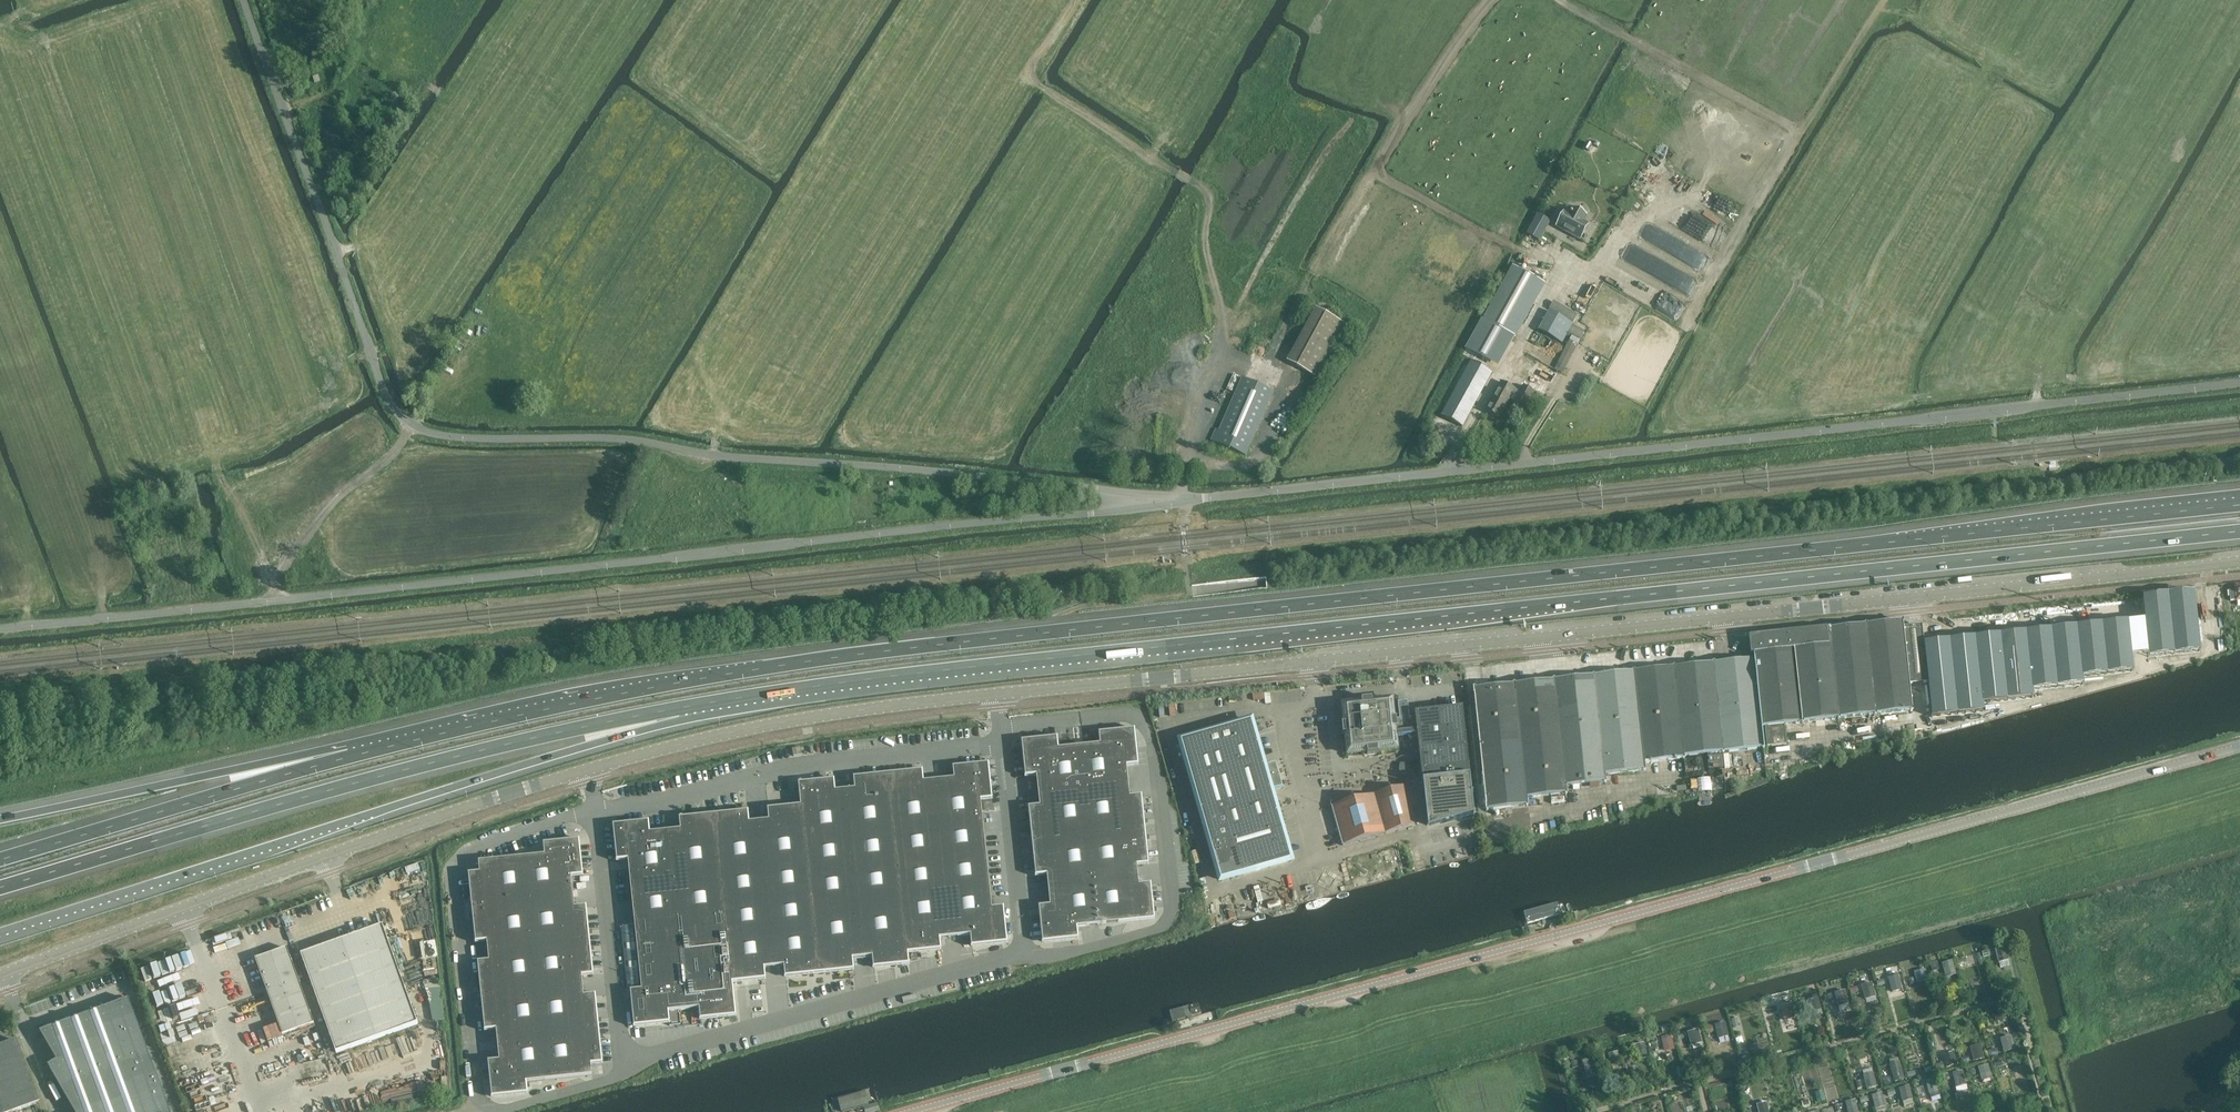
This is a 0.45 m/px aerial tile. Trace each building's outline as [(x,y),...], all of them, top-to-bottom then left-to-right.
[(1587,142),(1584,148),(1589,151),(1593,145),(1587,142)] [(1556,226),(1580,239),(1588,224),(1583,221),(1586,215),(1584,214),(1584,211),(1583,209),(1580,208),(1578,208),(1576,210),(1572,207),(1569,213),(1565,211),(1556,226)] [(1551,220),(1537,213),(1526,233),(1539,240),(1551,220)] [(1642,248),(1623,241),(1618,256),(1637,263),(1642,248)] [(1545,283),(1513,264),(1483,319),(1515,338),(1545,283)] [(1316,378),(1345,325),(1316,309),(1288,362),(1316,378)] [(1536,329),(1531,338),(1538,342),(1543,334),(1561,345),(1573,324),(1548,310),(1536,330),(1536,329)] [(1441,416),(1461,427),(1492,372),(1471,360),(1464,356),(1440,402),(1446,405),(1441,416)] [(1246,456),(1274,391),(1242,377),(1219,430),(1216,429),(1211,441),(1246,456)] [(1498,419),(1514,389),(1502,383),(1486,412),(1498,419)] [(1524,411),(1529,403),(1535,391),(1523,385),(1513,405),(1524,411)] [(2233,584),(2234,590),(2229,590),(2230,600),(2235,599),(2235,601),(2239,600),(2239,583),(2233,584)] [(2126,621),(1924,642),(1932,715),(1981,709),(1981,704),(2031,698),(2030,689),(2082,683),(2081,677),(2131,671),(2131,665),(2148,663),(2199,656),(2194,590),(2142,594),(2144,616),(2126,618),(2126,621)] [(2227,623),(2235,622),(2234,613),(2227,613),(2227,623)] [(1757,659),(1754,660),(1761,727),(1765,727),(1767,746),(1787,744),(1784,725),(1912,711),(1909,685),(1903,622),(1755,638),(1757,659)] [(1754,660),(1713,664),(1722,753),(1764,749),(1761,727),(1754,660)] [(1713,664),(1674,668),(1683,757),(1722,753),(1713,664)] [(1674,668),(1635,672),(1645,763),(1684,759),(1683,757),(1674,668)] [(1635,672),(1594,676),(1605,775),(1645,770),(1645,763),(1635,672)] [(1594,676),(1555,681),(1566,787),(1606,782),(1605,775),(1594,676)] [(1488,685),(1501,684),(1499,677),(1487,678),(1488,685)] [(1555,681),(1515,685),(1527,798),(1567,794),(1566,787),(1555,681)] [(1515,685),(1474,689),(1486,810),(1528,806),(1515,685)] [(1417,735),(1417,731),(1396,733),(1395,730),(1403,729),(1402,719),(1394,719),(1392,700),(1372,702),(1372,699),(1361,700),(1362,703),(1342,705),(1345,725),(1342,725),(1343,736),(1346,735),(1348,755),(1368,752),(1368,756),(1379,755),(1378,751),(1398,749),(1396,738),(1417,735)] [(1417,731),(1417,735),(1422,782),(1428,830),(1474,817),(1469,777),(1463,708),(1415,713),(1417,731)] [(1275,764),(1264,767),(1251,721),(1180,742),(1221,885),(1295,863),(1274,791),(1283,788),(1275,764)] [(1130,798),(1127,766),(1137,765),(1134,730),(1099,734),(1100,745),(1058,749),(1057,738),(1022,742),(1026,777),(1036,776),(1040,807),(1029,808),(1036,878),(1047,876),(1050,905),(1038,906),(1042,944),(1079,940),(1078,928),(1118,923),(1119,924),(1155,920),(1151,884),(1139,885),(1138,866),(1148,866),(1141,797),(1130,798)] [(793,756),(802,755),(800,748),(792,749),(793,756)] [(648,822),(614,826),(617,861),(628,860),(634,922),(641,989),(630,991),(634,1028),(670,1024),(669,1012),(698,1009),(700,1021),(737,1017),(734,984),(767,980),(765,968),(783,967),(785,979),(855,971),(854,959),(872,957),(873,969),(910,965),(909,954),(942,951),(940,939),(970,936),(971,948),(1008,944),(1004,907),(992,908),(981,801),(992,799),(988,765),(954,768),(955,779),(923,782),(922,772),(854,779),(855,789),(835,791),(834,781),(799,785),(801,807),(768,810),(769,820),(749,823),(748,812),(715,815),(680,819),(681,830),(649,833),(648,822)] [(1342,845),(1417,825),(1406,786),(1332,807),(1342,845)] [(575,908),(572,877),(582,876),(579,841),(544,845),(545,855),(479,862),(480,874),(469,875),(477,944),(487,943),(489,961),(477,962),(485,1032),(496,1031),(499,1060),(487,1061),(491,1099),(529,1095),(527,1083),(592,1076),(592,1065),(603,1064),(596,994),(584,996),(582,977),(593,976),(586,907),(575,908)] [(1521,910),(1525,926),(1580,911),(1575,894),(1521,910)] [(336,1053),(418,1024),(383,926),(301,955),(336,1053)] [(435,957),(438,957),(437,941),(423,942),(425,973),(436,972),(435,957)] [(2009,966),(2008,961),(2009,960),(2005,946),(1995,949),(1998,963),(2000,963),(2001,968),(2009,966)] [(287,949),(256,960),(266,989),(283,1035),(314,1024),(287,949)] [(1952,961),(1942,964),(1946,978),(1956,975),(1952,961)] [(1926,967),(1915,970),(1918,982),(1929,979),(1926,967)] [(1898,976),(1888,979),(1892,992),(1902,990),(1898,976)] [(1876,997),(1872,982),(1861,986),(1865,1000),(1876,997)] [(1849,1004),(1845,990),(1834,993),(1838,1007),(1849,1004)] [(1160,1008),(1165,1025),(1218,1010),(1213,993),(1160,1008)] [(1822,1010),(1818,996),(1807,1000),(1811,1013),(1822,1010)] [(126,1000),(38,1032),(59,1068),(50,1073),(72,1111),(168,1111),(126,1000)] [(1796,1018),(1792,1003),(1780,1006),(1784,1022),(1796,1018)] [(1729,1041),(1728,1037),(1729,1036),(1725,1022),(1714,1025),(1718,1039),(1719,1039),(1721,1043),(1729,1041)] [(1691,1046),(1692,1046),(1693,1050),(1702,1047),(1701,1043),(1702,1043),(1698,1029),(1687,1032),(1691,1046)] [(2011,1036),(2000,1039),(2003,1053),(2015,1050),(2011,1036)] [(1674,1044),(1672,1037),(1661,1039),(1663,1047),(1674,1044)] [(37,1103),(38,1103),(15,1040),(0,1046),(0,1111),(14,1111),(37,1103)] [(1638,1060),(1648,1058),(1644,1044),(1634,1047),(1638,1060)] [(1985,1059),(1981,1044),(1970,1047),(1973,1062),(1985,1059)] [(1999,1054),(1997,1048),(1989,1050),(1991,1057),(1999,1054)] [(1618,1051),(1608,1054),(1611,1066),(1621,1063),(1618,1051)] [(1957,1065),(1953,1051),(1943,1054),(1947,1068),(1957,1065)] [(1597,1077),(1595,1072),(1596,1072),(1592,1058),(1582,1061),(1585,1075),(1586,1075),(1587,1080),(1597,1077)] [(1900,1059),(1889,1062),(1895,1081),(1906,1078),(1900,1059)] [(1945,1069),(1943,1063),(1934,1065),(1936,1071),(1945,1069)] [(1992,1078),(1988,1064),(1978,1067),(1982,1081),(1992,1078)] [(1966,1085),(1963,1070),(1952,1073),(1956,1088),(1966,1085)] [(1877,1087),(1873,1073),(1863,1076),(1867,1090),(1877,1087)] [(1936,1078),(1925,1081),(1929,1095),(1940,1092),(1936,1078)] [(829,1111),(846,1111),(878,1103),(873,1083),(824,1096),(829,1111)] [(1903,1102),(1904,1107),(1914,1104),(1913,1100),(1909,1086),(1899,1088),(1903,1102)] [(1875,1109),(1876,1111),(1879,1111),(1886,1110),(1885,1107),(1886,1107),(1882,1093),(1871,1096),(1875,1110),(1875,1109)] [(1845,1102),(1848,1111),(1859,1111),(1855,1099),(1845,1102)] [(1786,1103),(1788,1110),(1798,1108),(1796,1100),(1786,1103)] [(1756,1105),(1758,1111),(1769,1111),(1766,1102),(1756,1105)]
